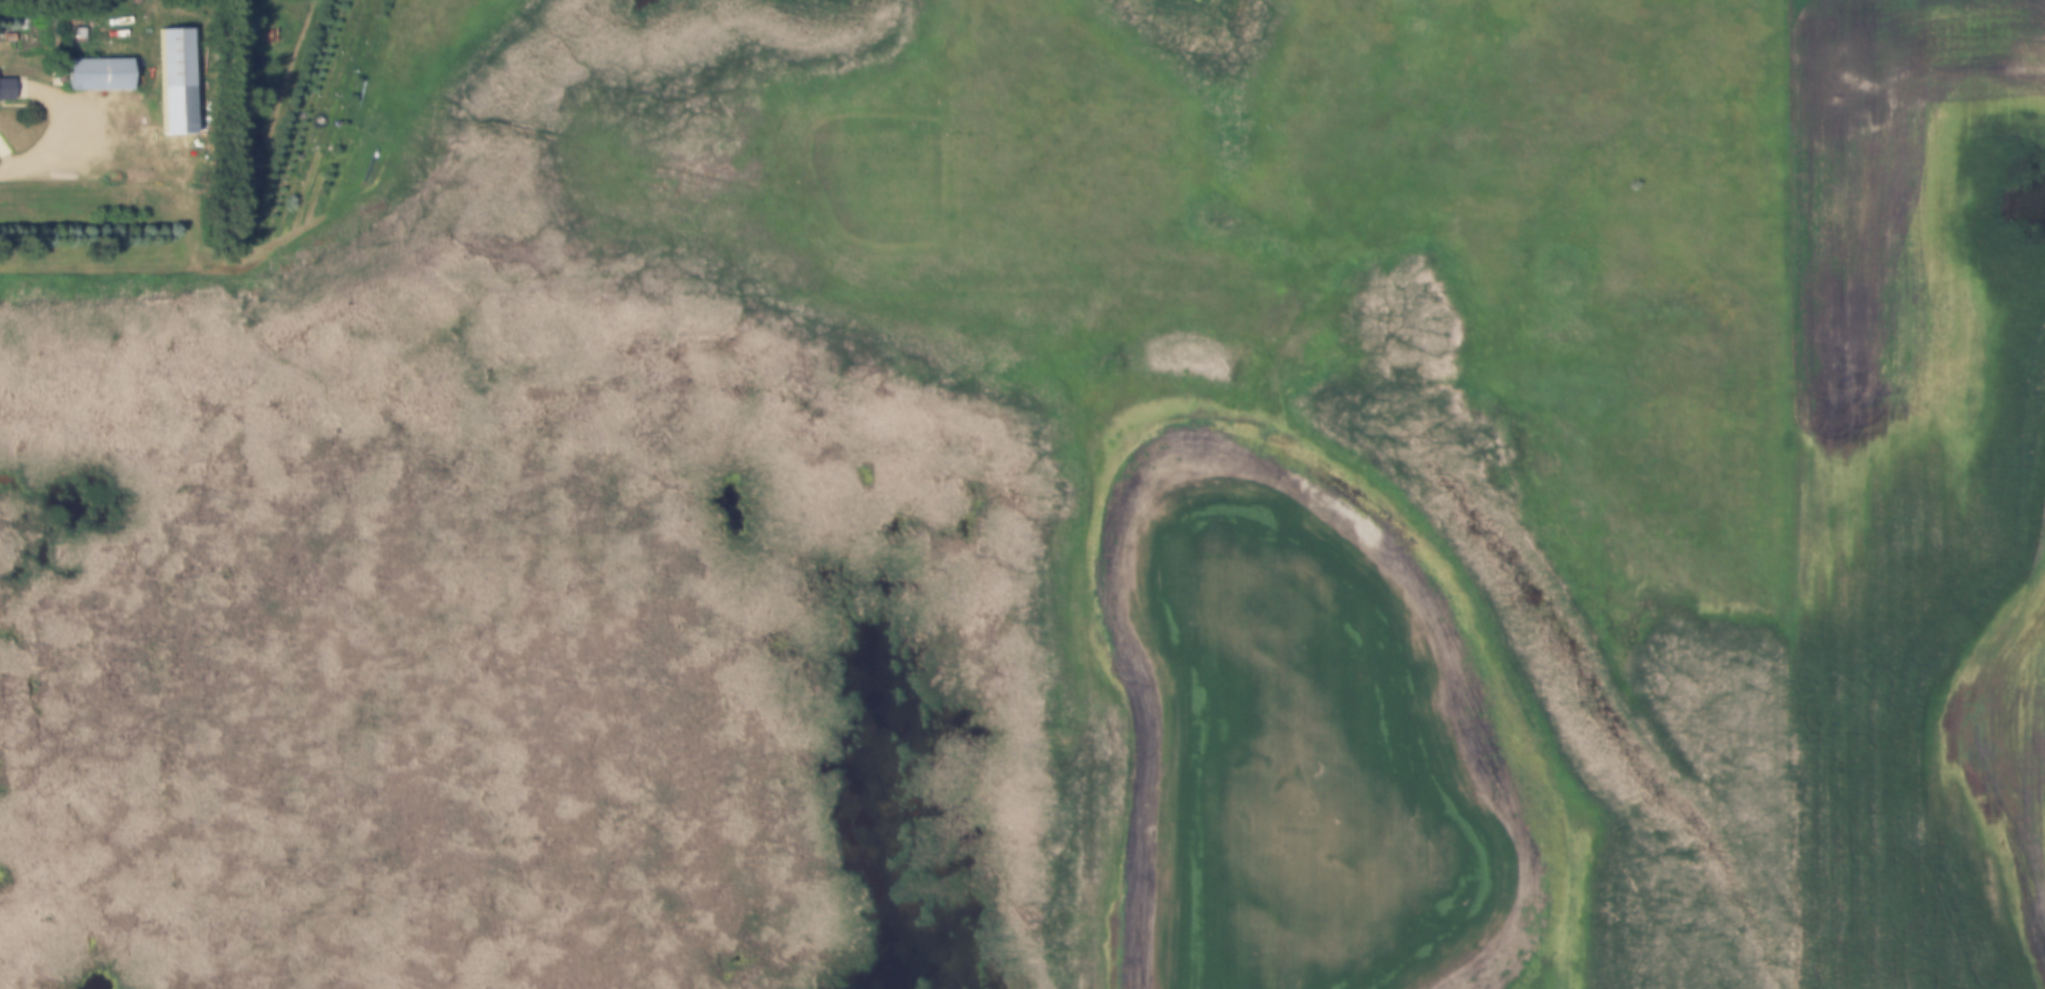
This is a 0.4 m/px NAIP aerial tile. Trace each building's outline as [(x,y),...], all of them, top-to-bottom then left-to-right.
[(155,123),(153,18),(182,18),(184,123),(155,123)] [(67,52),(129,51),(129,82),(68,83),(67,52)] [(13,102),(13,79),(0,79),(0,102),(13,102)]
